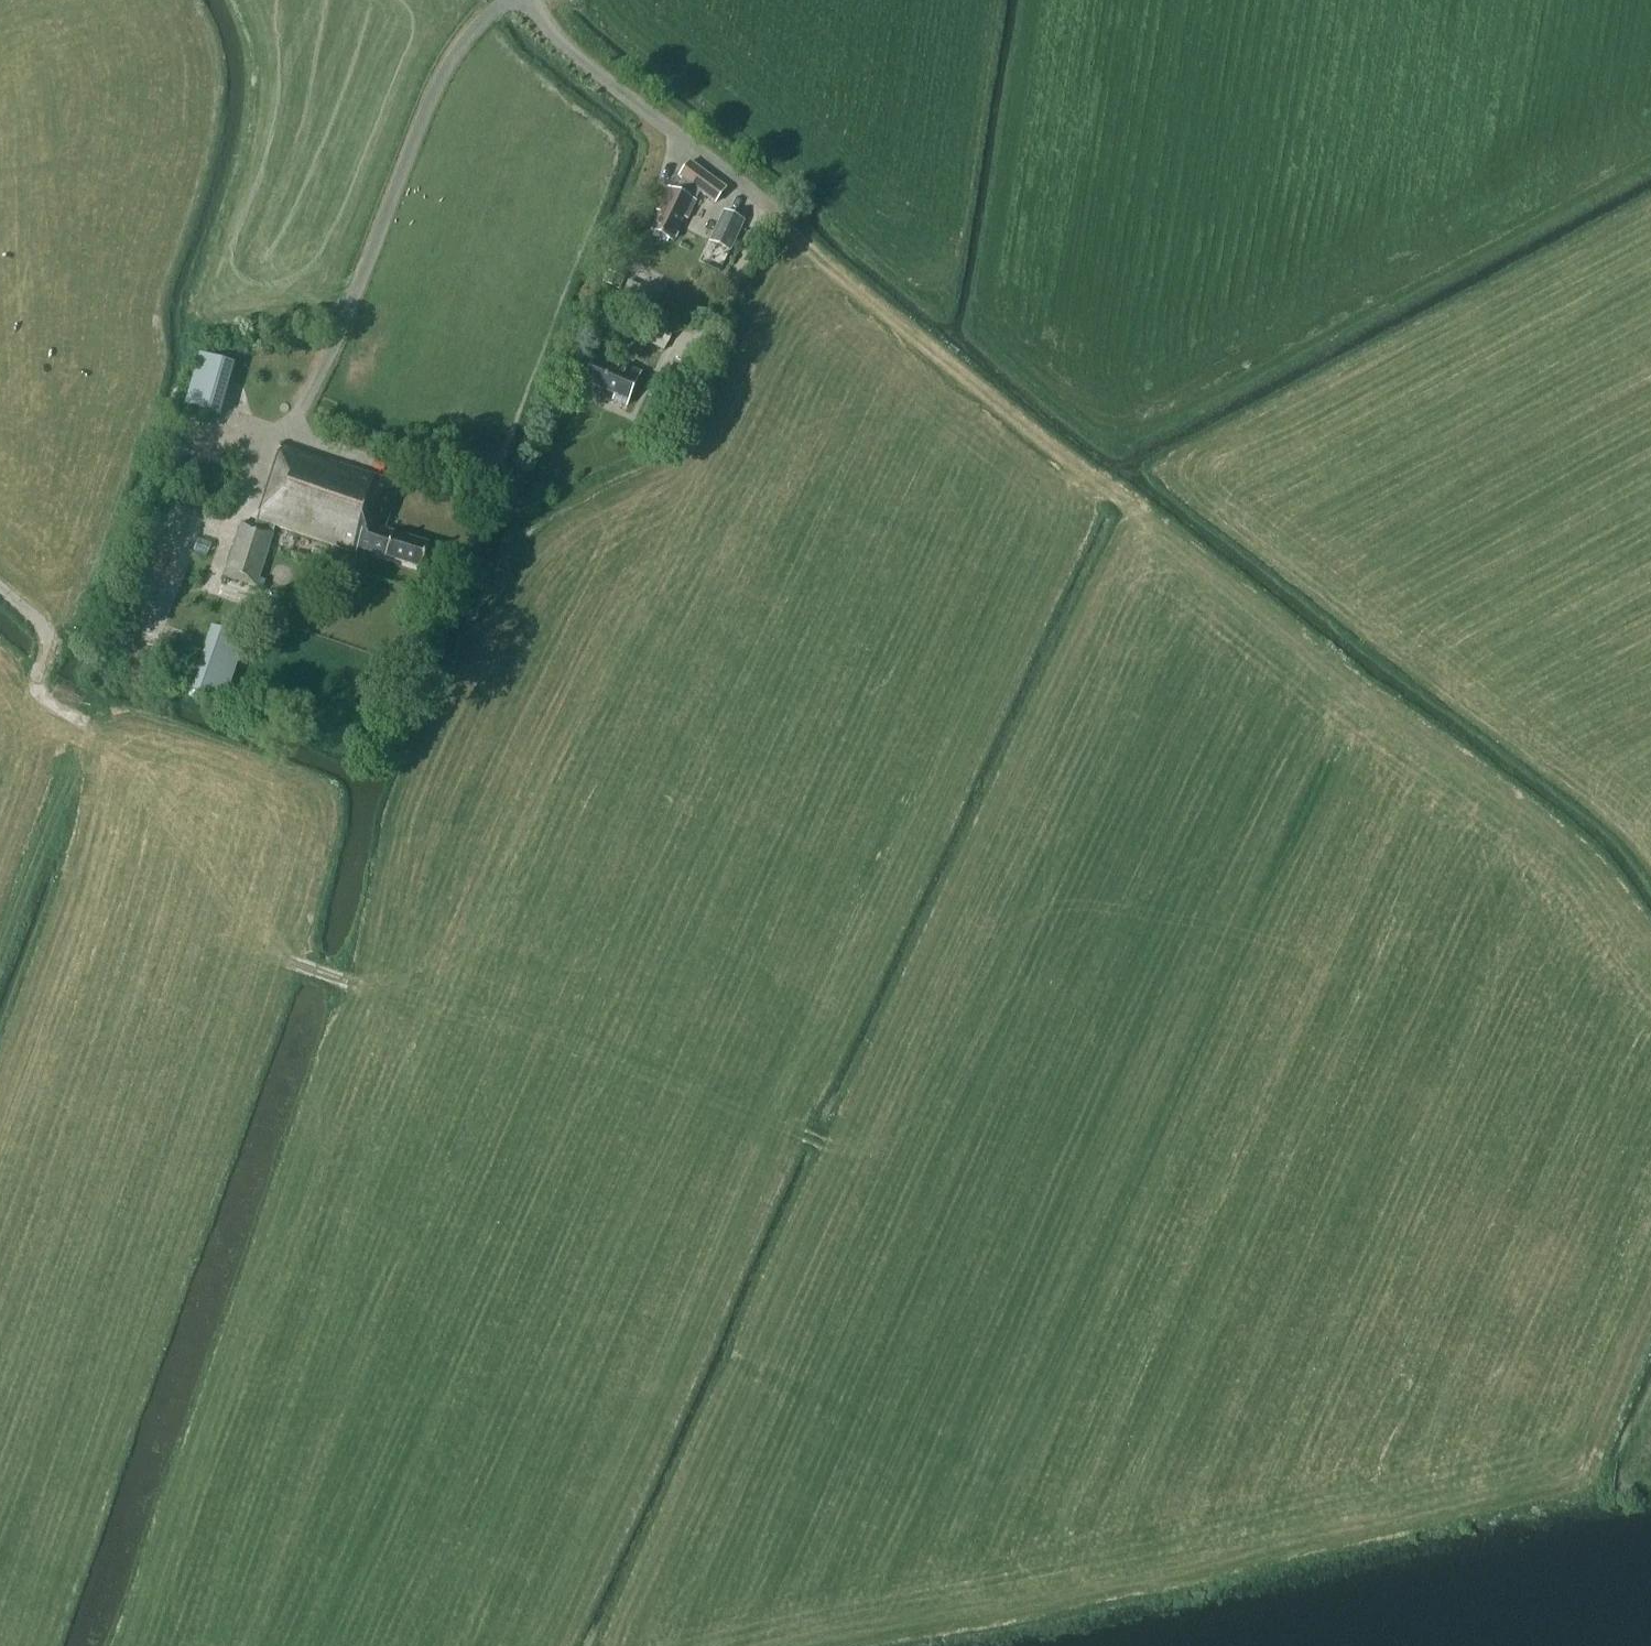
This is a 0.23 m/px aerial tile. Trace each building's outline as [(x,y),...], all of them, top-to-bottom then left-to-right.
[(653,231),(673,241),(684,217),(688,219),(696,202),(695,201),(699,191),(715,203),(726,189),(690,162),(680,177),(683,180),(677,193),(669,189),(659,211),(662,213),(653,231)] [(724,212),(710,241),(730,251),(744,222),(724,212)] [(623,280),(607,273),(603,281),(619,288),(623,280)] [(643,339),(665,350),(675,328),(653,318),(643,339)] [(201,355),(187,406),(221,417),(236,367),(201,355)] [(614,400),(628,406),(642,373),(627,367),(625,372),(596,360),(586,382),(616,395),(614,400)] [(400,484),(390,480),(282,446),(257,521),(258,522),(256,528),(243,524),(226,577),(257,587),(274,534),(276,527),(358,554),(359,548),(423,569),(431,545),(385,530),(400,484)] [(213,627),(191,691),(225,703),(247,639),(213,627)]
